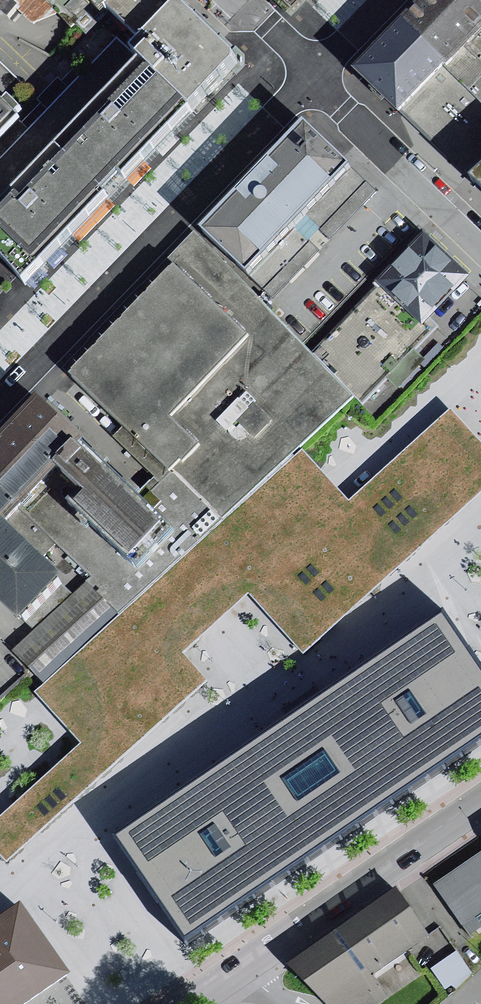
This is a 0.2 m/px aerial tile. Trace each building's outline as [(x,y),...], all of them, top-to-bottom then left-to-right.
[(45,0),(0,0),(0,11),(9,19),(18,9),(33,23),(58,13),(45,0)] [(58,13),(71,26),(74,23),(85,33),(110,10),(102,2),(100,0),(45,0),(58,13)] [(164,0),(103,0),(102,2),(110,10),(133,32),(164,0)] [(179,0),(164,0),(133,32),(121,45),(131,54),(141,62),(177,96),(192,110),(234,65),(236,63),(237,59),(235,54),(179,0)] [(398,111),(480,29),(480,0),(418,0),(353,68),(398,111)] [(398,111),(472,179),(480,171),(480,29),(398,111)] [(131,54),(121,45),(114,38),(88,66),(0,156),(0,190),(131,54)] [(131,54),(0,190),(0,255),(26,285),(192,110),(177,96),(141,62),(131,54)] [(88,66),(80,59),(61,79),(58,75),(36,97),(39,100),(20,120),(17,118),(0,136),(0,156),(88,66)] [(19,117),(14,113),(20,106),(9,96),(4,101),(0,98),(0,136),(17,118),(19,117)] [(196,238),(65,371),(125,433),(115,441),(157,480),(148,488),(54,398),(0,455),(0,613),(51,671),(302,451),(355,396),(361,404),(439,326),(429,315),(421,324),(377,281),(311,352),(267,303),(375,189),(362,177),(337,150),(307,124),(196,238)] [(480,188),(480,171),(472,179),(480,188)] [(377,281),(421,324),(429,315),(469,274),(422,229),(374,278),(377,281)] [(347,498),(302,451),(51,671),(32,688),(79,739),(0,809),(0,860),(3,864),(210,680),(183,651),(249,590),(305,652),(480,485),(480,438),(449,402),(347,498)] [(480,733),(480,673),(437,607),(111,829),(182,937),(480,733)] [(436,886),(474,939),(480,935),(480,855),(436,886)] [(297,966),(323,1003),(391,1003),(395,1001),(380,979),(438,940),(405,893),(297,966)] [(67,968),(19,898),(0,911),(0,1003),(14,1003),(67,968)] [(447,987),(473,972),(459,948),(433,963),(447,987)]
